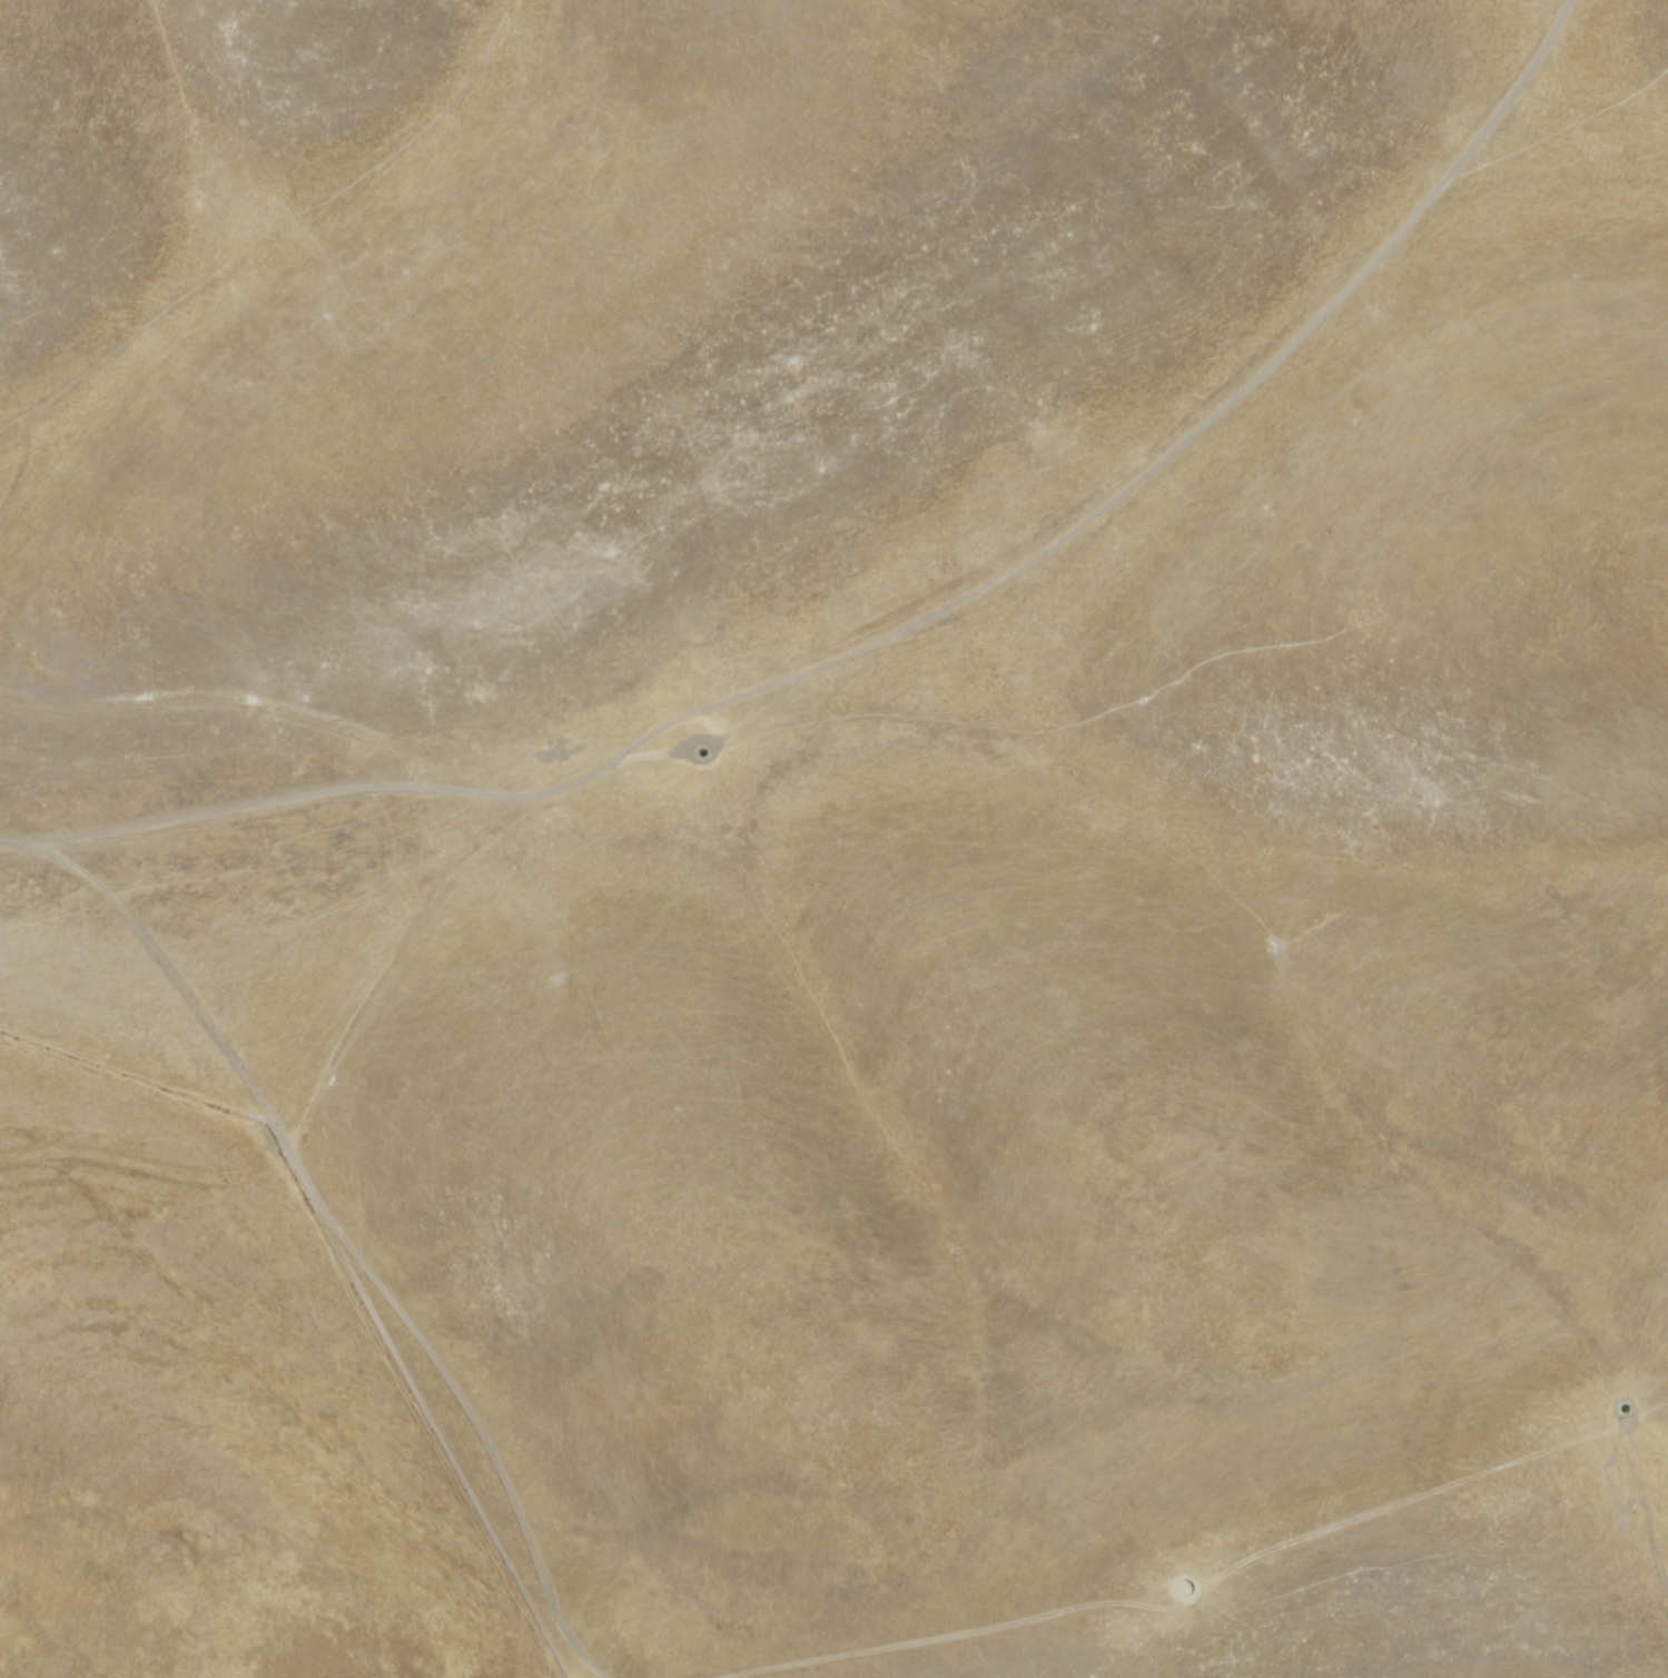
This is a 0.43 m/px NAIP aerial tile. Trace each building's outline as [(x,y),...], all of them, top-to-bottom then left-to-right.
[(1177,1599),(1184,1592),(1178,1585),(1171,1591),(1177,1599)]
